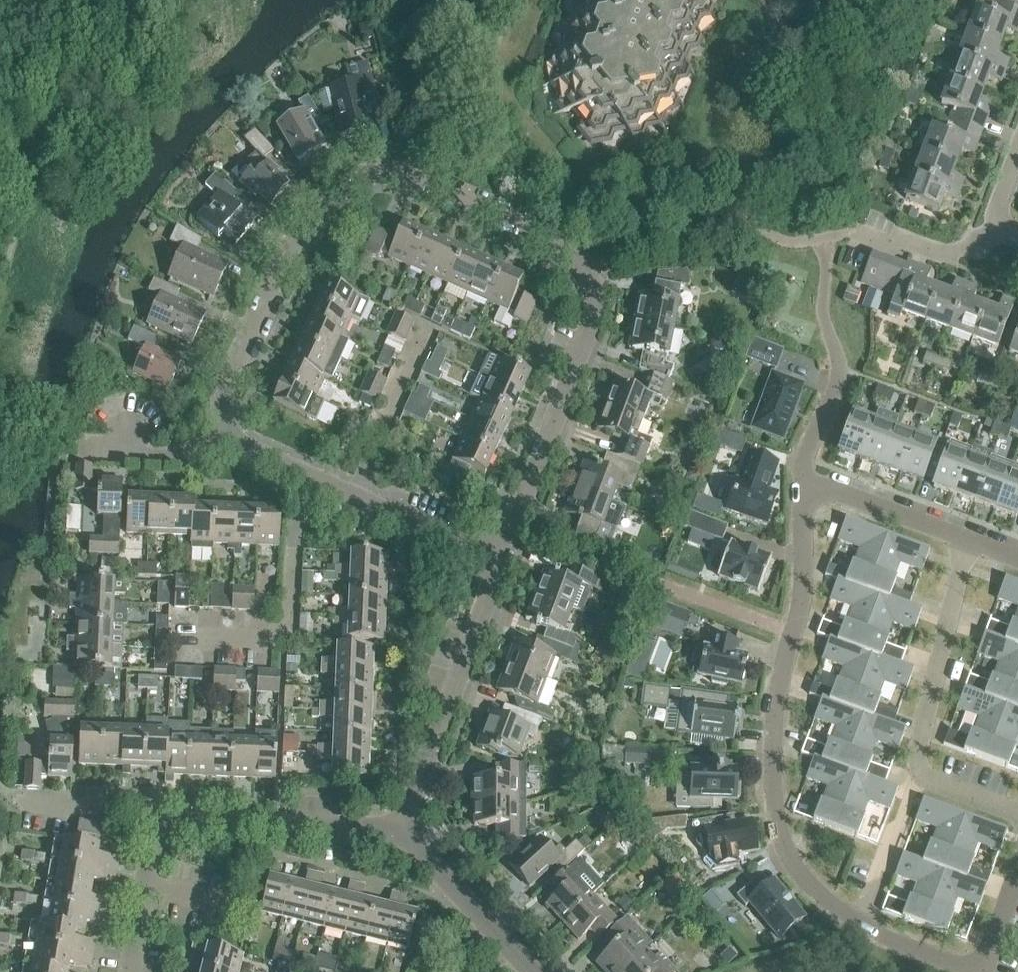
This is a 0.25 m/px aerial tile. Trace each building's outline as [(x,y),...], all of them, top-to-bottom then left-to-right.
[(540,68),(534,87),(574,140),(587,151),(651,144),(653,134),(665,132),(669,121),(679,121),(684,108),(677,101),(681,91),(690,90),(726,0),(564,0),(540,68)] [(1001,45),(1005,33),(1014,36),(1017,24),(1017,11),(994,2),(990,13),(978,8),(968,33),(1001,45)] [(372,38),(368,24),(358,26),(361,41),(372,38)] [(925,44),(933,47),(939,34),(930,31),(925,44)] [(959,57),(1000,72),(1004,61),(996,57),(1001,45),(968,33),(959,57)] [(929,60),(933,47),(925,44),(920,57),(929,60)] [(950,81),(983,93),(987,80),(996,83),(1000,72),(959,57),(950,81)] [(349,79),(329,84),(331,90),(319,93),(324,114),(335,111),(341,135),(370,128),(367,114),(379,111),(370,78),(370,79),(366,64),(355,67),(351,65),(349,69),(347,69),(349,79)] [(950,121),(978,131),(987,108),(978,105),(983,93),(950,81),(941,105),(954,109),(950,121)] [(325,149),(319,139),(326,136),(321,126),(324,124),(309,98),(299,103),(304,112),(278,126),(298,164),(325,149)] [(924,152),(956,164),(961,152),(969,155),(978,131),(950,121),(946,132),(933,127),(924,152)] [(274,151),(255,129),(243,139),(256,154),(243,165),(250,173),(241,183),(256,197),(258,195),(271,206),(287,187),(269,172),(271,169),(267,165),(263,160),(274,151)] [(880,163),(889,166),(894,153),(886,149),(880,163)] [(915,176),(956,191),(960,179),(951,176),(956,164),(924,152),(915,176)] [(223,232),(236,244),(253,224),(246,218),(254,209),(215,174),(204,186),(216,197),(196,219),(218,239),(223,232)] [(906,200),(938,212),(943,199),(951,202),(956,191),(915,176),(906,200)] [(376,230),(365,254),(378,259),(380,254),(388,257),(408,267),(423,234),(402,225),(396,239),(388,236),(388,235),(376,230)] [(195,252),(201,240),(177,226),(170,242),(184,249),(171,277),(210,296),(224,267),(195,252)] [(423,234),(408,267),(428,276),(443,243),(423,234)] [(443,243),(428,276),(448,284),(462,252),(443,243)] [(448,284),(467,293),(482,261),(462,252),(448,284)] [(861,284),(872,288),(883,260),(872,255),(861,284)] [(883,260),(872,288),(884,292),(894,264),(883,260)] [(467,293),(487,302),(502,270),(482,261),(467,293)] [(894,264),(884,292),(896,297),(906,268),(894,264)] [(901,313),(926,322),(938,290),(926,285),(929,277),(906,268),(896,297),(889,315),(898,318),(901,313)] [(513,320),(525,326),(536,302),(523,296),(523,297),(516,294),(522,279),(502,270),(487,302),(508,312),(508,311),(515,315),(513,320)] [(689,286),(688,270),(657,273),(659,288),(654,289),(653,297),(639,294),(634,322),(673,329),(678,302),(678,301),(680,287),(689,286)] [(179,291),(153,279),(148,291),(162,298),(148,327),(188,345),(202,315),(174,302),(179,291)] [(318,304),(351,319),(361,298),(322,280),(318,289),(324,291),(318,304)] [(764,289),(755,286),(753,293),(761,296),(764,289)] [(938,290),(926,322),(949,330),(964,290),(954,286),(950,295),(938,290)] [(842,301),(855,306),(860,292),(847,287),(842,301)] [(383,301),(391,305),(396,294),(388,290),(383,301)] [(964,290),(949,330),(973,339),(985,307),(972,303),(976,294),(964,290)] [(403,310),(411,314),(416,303),(408,299),(403,310)] [(416,303),(411,314),(420,318),(425,307),(416,303)] [(309,323),(340,337),(342,338),(351,319),(318,304),(310,322),(309,323)] [(985,307),(973,339),(997,348),(1012,308),(1001,304),(998,312),(985,307)] [(386,335),(404,342),(413,321),(395,314),(386,335)] [(451,332),(455,321),(447,317),(442,328),(451,332)] [(464,324),(455,321),(451,332),(459,336),(464,324)] [(316,350),(331,357),(340,361),(349,341),(342,338),(340,337),(309,323),(307,322),(298,342),(316,350)] [(668,357),(673,329),(634,322),(628,349),(642,352),(641,356),(645,359),(640,372),(668,383),(674,367),(665,364),(667,356),(668,357)] [(132,373),(168,390),(180,362),(151,349),(156,338),(134,328),(128,340),(144,348),(132,373)] [(1017,356),(1017,329),(1009,352),(1017,356)] [(722,350),(724,339),(712,337),(710,348),(722,350)] [(775,369),(782,350),(753,340),(746,358),(775,369)] [(298,342),(289,362),(292,363),(325,378),(332,381),(340,361),(331,357),(316,350),(298,342)] [(381,356),(392,361),(396,352),(385,347),(381,356)] [(438,347),(434,356),(444,361),(448,352),(438,347)] [(922,363),(935,368),(938,359),(925,354),(922,363)] [(377,364),(388,369),(392,361),(381,356),(377,364)] [(444,361),(434,356),(430,365),(440,369),(444,361)] [(479,376),(488,380),(521,395),(530,374),(497,359),(488,356),(479,376)] [(938,359),(935,368),(948,373),(952,364),(938,359)] [(283,383),(316,397),(325,378),(292,363),(283,383)] [(606,406),(643,420),(649,406),(662,410),(671,384),(647,375),(641,393),(614,383),(606,406)] [(802,386),(773,375),(752,428),(782,439),(802,386)] [(976,383),(989,388),(992,379),(979,375),(976,383)] [(992,379),(989,388),(1002,393),(1006,383),(992,379)] [(479,400),(512,415),(521,395),(488,380),(479,400)] [(325,401),(316,397),(283,383),(273,403),(286,409),(306,418),(315,422),(325,401)] [(363,395),(374,400),(378,391),(367,386),(363,395)] [(416,395),(426,400),(430,391),(420,386),(416,395)] [(873,398),(881,401),(886,389),(877,386),(873,398)] [(886,389),(881,401),(889,404),(894,392),(886,389)] [(408,402),(403,413),(424,423),(433,403),(426,400),(416,395),(412,394),(408,402)] [(370,408),(374,400),(363,395),(359,404),(370,408)] [(470,420),(503,434),(512,415),(479,400),(470,420)] [(913,413),(922,416),(926,404),(918,401),(913,413)] [(934,407),(926,404),(922,416),(930,419),(934,407)] [(637,435),(643,420),(606,406),(597,430),(623,439),(616,457),(641,466),(651,440),(637,435)] [(1009,427),(1017,430),(1017,413),(1014,411),(1009,427)] [(948,426),(957,429),(961,417),(953,414),(948,426)] [(838,452),(859,460),(873,422),(852,415),(838,452)] [(351,420),(340,444),(351,449),(362,425),(351,420)] [(461,439),(494,454),(503,434),(470,420),(461,439)] [(859,460),(880,467),(894,430),(873,422),(859,460)] [(996,443),(1000,431),(992,428),(987,440),(996,443)] [(880,467),(900,475),(914,437),(894,430),(880,467)] [(1000,431),(996,443),(1004,447),(1009,434),(1000,431)] [(745,442),(720,432),(715,445),(740,455),(745,442)] [(900,475),(921,483),(935,445),(914,437),(900,475)] [(437,478),(461,489),(467,476),(470,468),(485,475),(494,454),(461,439),(452,460),(449,468),(443,465),(437,478)] [(933,487),(954,495),(968,458),(971,450),(949,442),(933,487)] [(767,492),(777,464),(748,454),(739,482),(737,481),(727,510),(766,524),(776,495),(767,492)] [(575,489),(610,502),(616,486),(630,491),(640,466),(614,457),(608,472),(584,463),(575,489)] [(974,502),(995,510),(1011,465),(990,457),(987,465),(988,465),(974,502)] [(954,495),(974,502),(988,465),(987,465),(968,458),(954,495)] [(1016,518),(1017,511),(1017,468),(1011,465),(995,510),(1016,518)] [(91,466),(77,466),(76,492),(90,492),(90,491),(98,491),(97,515),(104,516),(103,540),(89,539),(89,554),(118,555),(120,516),(122,480),(98,479),(98,480),(91,480),(91,466)] [(685,480),(695,484),(699,475),(689,471),(685,480)] [(627,508),(610,502),(575,489),(565,514),(578,519),(578,520),(581,521),(580,523),(582,527),(587,528),(583,538),(609,548),(616,530),(618,531),(627,508)] [(126,534),(149,535),(150,499),(128,498),(126,534)] [(149,535),(170,536),(172,500),(150,499),(149,535)] [(170,536),(191,537),(192,537),(193,508),(194,508),(194,501),(172,500),(170,536)] [(190,543),(213,544),(215,508),(194,508),(193,508),(192,537),(191,537),(190,543)] [(213,544),(235,545),(236,509),(215,508),(213,544)] [(235,545),(256,546),(258,510),(236,509),(235,545)] [(256,546),(279,547),(280,511),(258,510),(256,546)] [(679,526),(684,514),(675,511),(670,523),(679,526)] [(727,527),(688,512),(682,527),(722,542),(727,527)] [(867,590),(887,535),(845,519),(837,541),(860,549),(854,564),(851,563),(845,582),(867,590)] [(929,551),(887,535),(867,590),(879,595),(889,598),(892,589),(895,580),(893,579),(898,563),(921,572),(929,551)] [(730,543),(717,576),(758,592),(771,559),(730,543)] [(387,554),(352,553),(351,567),(337,566),(336,574),(386,576),(387,554)] [(115,579),(116,559),(101,559),(100,579),(115,579)] [(147,577),(147,565),(138,565),(138,576),(147,577)] [(147,577),(156,577),(157,565),(147,565),(147,577)] [(599,579),(600,579),(570,568),(566,579),(544,571),(535,595),(572,609),(581,613),(590,589),(597,586),(599,579)] [(697,574),(689,571),(687,578),(694,580),(697,574)] [(302,581),(302,588),(311,589),(313,589),(314,573),(312,573),(303,572),(302,581)] [(386,576),(336,574),(336,582),(350,583),(350,596),(385,598),(386,576)] [(189,597),(190,579),(177,578),(176,608),(189,608),(189,597)] [(1005,578),(997,599),(1017,607),(1017,584),(1005,578)] [(867,590),(845,582),(837,579),(829,600),(852,609),(847,624),(844,623),(841,629),(822,621),(816,635),(859,650),(879,595),(867,590)] [(125,582),(114,581),(78,580),(77,596),(74,595),(70,599),(69,602),(113,604),(113,595),(124,596),(125,582)] [(156,606),(169,606),(170,584),(157,584),(156,606)] [(212,586),(211,610),(232,610),(232,599),(223,598),(224,586),(212,586)] [(233,588),(232,599),(232,610),(241,610),(252,610),(252,588),(233,588)] [(889,598),(909,606),(912,596),(892,589),(889,598)] [(563,633),(572,609),(535,595),(525,620),(548,628),(543,639),(573,650),(576,643),(573,636),(563,633)] [(909,606),(889,598),(879,595),(859,650),(871,655),(901,665),(906,652),(886,645),(888,639),(885,638),(891,623),(913,631),(921,610),(909,606)] [(385,598),(350,596),(349,610),(335,610),(334,617),(384,619),(385,598)] [(189,608),(198,609),(199,597),(189,597),(189,608)] [(267,612),(276,612),(276,600),(267,600),(267,612)] [(125,605),(113,604),(69,602),(69,606),(77,606),(76,624),(112,626),(125,626),(125,605)] [(653,617),(683,629),(688,614),(658,603),(653,617)] [(1014,623),(1011,622),(1009,628),(989,621),(984,634),(1017,646),(1017,612),(1014,623)] [(301,615),(300,641),(312,641),(313,615),(301,615)] [(384,619),(334,617),(334,625),(348,626),(348,640),(383,642),(384,619)] [(157,618),(157,628),(168,628),(169,619),(157,618)] [(67,645),(75,646),(122,648),(122,639),(111,639),(112,626),(76,624),(75,639),(68,638),(67,645)] [(156,637),(156,649),(168,650),(168,637),(168,628),(157,628),(156,637)] [(1017,672),(1017,646),(984,634),(977,654),(999,663),(993,679),(991,677),(989,683),(969,676),(964,689),(1006,704),(1017,672)] [(741,684),(747,657),(732,653),(734,643),(737,644),(738,642),(714,637),(712,649),(704,648),(698,675),(712,678),(711,683),(726,686),(727,681),(741,684)] [(568,662),(572,650),(542,639),(538,650),(515,641),(506,666),(545,681),(554,657),(568,662)] [(629,660),(623,676),(639,681),(645,666),(652,646),(636,640),(629,660)] [(871,655),(859,650),(829,640),(821,660),(844,668),(838,684),(836,683),(832,692),(829,701),(851,709),(871,655)] [(67,652),(75,652),(74,668),(121,670),(121,656),(122,648),(75,646),(67,645),(67,652)] [(323,659),(322,667),(372,669),(373,647),(338,646),(337,660),(323,659)] [(607,651),(600,646),(594,654),(601,659),(607,651)] [(155,662),(155,672),(166,672),(168,653),(168,650),(156,649),(155,662)] [(897,712),(878,705),(880,699),(877,698),(883,682),(905,691),(913,670),(871,655),(851,709),(863,714),(893,725),(897,712)] [(286,658),(286,666),(295,667),(298,667),(298,659),(286,658)] [(557,685),(545,681),(506,666),(497,690),(521,700),(517,711),(551,723),(555,711),(548,709),(557,685)] [(336,676),(336,689),(371,691),(372,669),(322,667),(322,675),(336,676)] [(75,670),(53,669),(52,689),(74,690),(75,670)] [(183,680),(191,680),(192,669),(184,669),(183,680)] [(192,669),(191,680),(201,681),(202,669),(192,669)] [(235,692),(235,682),(236,671),(214,670),(213,691),(235,692)] [(236,671),(235,682),(244,683),(245,671),(236,671)] [(279,672),(257,672),(256,693),(279,694),(279,672)] [(1006,704),(1017,709),(1017,672),(1006,704)] [(95,687),(104,687),(105,676),(96,676),(95,687)] [(105,676),(104,687),(114,688),(115,676),(105,676)] [(139,689),(147,689),(148,678),(139,677),(139,689)] [(148,678),(147,689),(157,690),(157,678),(148,678)] [(624,681),(623,689),(632,690),(633,682),(624,681)] [(832,692),(812,685),(808,695),(821,699),(821,698),(829,701),(832,692)] [(645,687),(642,705),(666,708),(669,690),(645,687)] [(292,689),(284,688),(284,706),(291,707),(292,689)] [(321,703),(320,710),(370,712),(371,691),(336,689),(335,703),(321,703)] [(985,760),(1006,704),(964,689),(956,710),(979,718),(973,733),(970,732),(969,737),(949,730),(943,744),(985,760)] [(676,733),(733,740),(738,708),(726,706),(727,699),(727,698),(682,692),(676,733)] [(851,709),(829,701),(821,698),(821,699),(814,719),(836,728),(830,743),(828,742),(826,748),(806,740),(800,754),(813,759),(843,770),(863,714),(851,709)] [(26,763),(25,789),(39,790),(40,776),(48,777),(71,778),(73,742),(74,704),(44,703),(44,717),(49,717),(48,722),(45,722),(49,741),(48,765),(40,765),(40,764),(26,763)] [(1007,768),(1013,754),(1017,740),(1017,709),(1006,704),(985,760),(1007,768)] [(476,746),(489,751),(498,755),(500,750),(517,756),(525,737),(534,740),(541,720),(517,711),(512,709),(507,720),(488,713),(476,746)] [(334,719),(334,733),(369,734),(370,712),(320,710),(320,718),(334,719)] [(863,714),(843,770),(855,774),(885,784),(890,771),(870,764),(872,758),(869,757),(875,742),(897,750),(905,729),(893,725),(863,714)] [(144,767),(165,768),(166,768),(167,739),(168,739),(168,732),(167,732),(168,719),(146,718),(146,731),(144,767)] [(78,764),(101,765),(102,730),(80,729),(78,764)] [(101,765),(123,766),(124,730),(102,730),(101,765)] [(123,766),(144,767),(146,731),(124,730),(123,766)] [(165,775),(187,776),(189,740),(189,731),(167,730),(167,732),(168,732),(168,739),(167,739),(167,749),(166,768),(165,768),(165,775)] [(189,740),(187,776),(209,777),(211,741),(211,732),(189,731),(189,740)] [(211,741),(209,777),(231,778),(232,742),(232,733),(211,732),(211,741)] [(255,732),(255,743),(254,743),(252,779),(275,780),(276,744),(277,733),(255,732)] [(319,746),(318,754),(368,756),(369,734),(334,733),(333,746),(319,746)] [(282,736),(281,752),(297,753),(297,736),(282,736)] [(231,778),(252,779),(254,743),(232,742),(231,778)] [(624,764),(667,767),(668,751),(625,748),(624,764)] [(333,762),(332,776),(367,778),(368,756),(318,754),(318,761),(333,762)] [(282,756),(282,767),(293,768),(293,756),(282,756)] [(1009,767),(1017,771),(1017,759),(1013,757),(1009,767)] [(834,830),(855,774),(843,770),(813,759),(806,779),(828,787),(823,803),(820,802),(812,822),(834,830)] [(471,778),(471,802),(514,802),(514,790),(525,790),(525,765),(500,765),(500,778),(471,778)] [(735,798),(739,798),(739,782),(735,782),(736,770),(729,770),(729,765),(702,765),(702,769),(692,769),(692,770),(677,770),(677,788),(691,788),(690,808),(711,808),(711,799),(735,800),(735,798)] [(885,784),(855,774),(834,830),(856,838),(864,818),(861,817),(867,801),(889,810),(897,789),(885,784)] [(922,862),(944,870),(964,815),(922,800),(915,821),(937,829),(932,845),(929,844),(922,862)] [(514,814),(514,802),(471,802),(471,826),(500,826),(500,839),(525,839),(525,814),(514,814)] [(613,811),(609,804),(601,808),(604,815),(613,811)] [(944,870),(986,886),(991,873),(971,866),(973,859),(970,858),(976,843),(999,851),(1006,831),(964,815),(944,870)] [(684,818),(661,820),(663,832),(685,829),(684,818)] [(718,858),(719,866),(735,863),(733,855),(757,851),(751,821),(726,826),(724,818),(693,823),(697,845),(711,843),(713,859),(718,858)] [(75,843),(54,839),(50,861),(117,872),(119,859),(97,856),(100,839),(105,840),(107,826),(79,821),(75,843)] [(626,838),(639,853),(649,844),(635,830),(626,838)] [(586,839),(579,845),(581,848),(585,851),(591,845),(586,839)] [(563,871),(576,859),(585,851),(581,848),(576,841),(565,851),(560,845),(551,853),(539,840),(523,855),(522,853),(509,865),(529,887),(555,863),(563,871)] [(21,861),(32,863),(34,853),(22,851),(21,861)] [(34,853),(32,863),(44,865),(46,855),(34,853)] [(881,911),(923,927),(944,870),(922,862),(902,855),(894,876),(917,884),(911,900),(909,899),(906,904),(887,897),(881,911)] [(547,906),(562,923),(593,895),(603,886),(580,860),(550,886),(558,895),(547,906)] [(117,872),(50,861),(47,882),(92,890),(93,882),(114,885),(117,872)] [(248,909),(282,918),(290,883),(277,880),(281,866),(273,864),(270,878),(256,875),(248,909)] [(986,886),(944,870),(923,927),(945,935),(946,934),(953,914),(950,913),(955,898),(978,906),(986,886)] [(304,887),(290,883),(282,918),(303,923),(315,875),(307,873),(304,887)] [(323,877),(315,875),(303,923),(324,928),(332,894),(319,891),(323,877)] [(675,876),(661,888),(668,897),(683,884),(675,876)] [(779,938),(804,918),(773,881),(758,894),(750,885),(736,896),(745,907),(749,903),(779,938)] [(92,890),(47,882),(43,903),(109,915),(111,902),(90,898),(92,890)] [(346,897),(332,894),(324,928),(345,933),(357,885),(349,883),(346,897)] [(364,887),(357,885),(345,933),(366,938),(374,904),(361,901),(364,887)] [(708,906),(719,897),(712,890),(702,898),(708,906)] [(13,903),(25,905),(27,896),(15,894),(13,903)] [(388,908),(374,904),(366,938),(387,944),(399,896),(391,894),(388,908)] [(593,895),(562,923),(578,941),(590,930),(598,939),(617,921),(593,895)] [(27,896),(25,905),(37,907),(39,898),(27,896)] [(406,897),(399,896),(387,944),(408,949),(417,915),(403,911),(406,897)] [(616,906),(624,914),(632,907),(624,898),(616,906)] [(109,915),(43,903),(39,924),(30,923),(30,924),(75,931),(84,933),(86,924),(107,928),(109,915)] [(603,971),(621,971),(643,952),(635,944),(644,936),(627,917),(608,934),(617,944),(595,963),(603,971)] [(75,931),(30,924),(27,944),(93,956),(95,943),(74,939),(75,931)] [(9,946),(10,937),(0,935),(0,945),(9,946)] [(10,937),(9,946),(20,948),(22,939),(10,937)] [(220,971),(238,971),(242,955),(208,946),(208,947),(194,943),(192,951),(206,954),(203,968),(220,971)] [(23,966),(60,971),(68,971),(69,965),(91,969),(93,956),(27,944),(23,966)] [(251,948),(249,956),(261,959),(263,951),(251,948)] [(729,949),(720,958),(727,966),(736,957),(729,949)] [(283,961),(286,952),(275,950),(273,958),(283,961)] [(621,971),(677,971),(660,953),(651,961),(643,952),(621,971)] [(316,959),(314,967),(324,969),(327,956),(317,954),(316,958),(316,959)] [(301,964),(314,967),(316,959),(316,958),(303,955),(301,964)]
